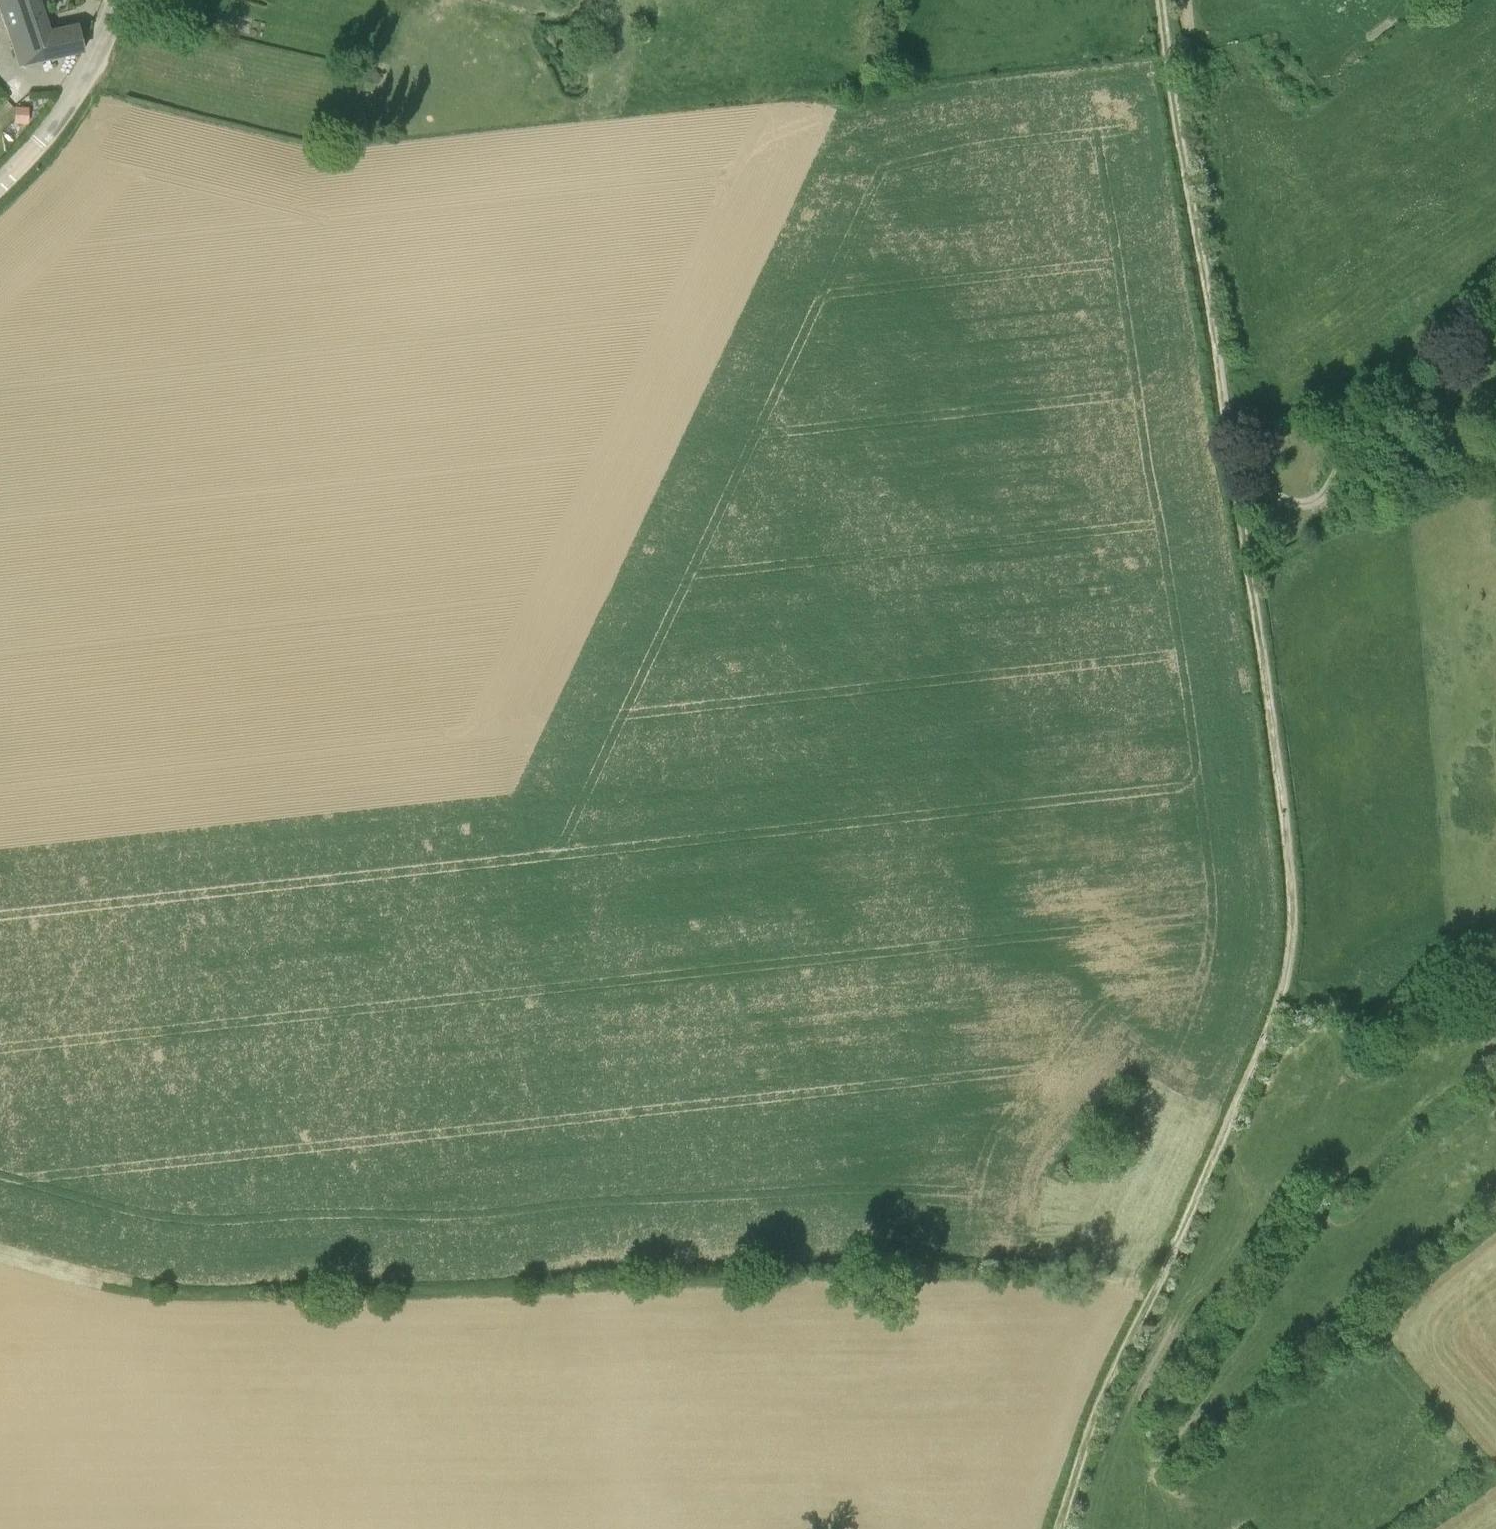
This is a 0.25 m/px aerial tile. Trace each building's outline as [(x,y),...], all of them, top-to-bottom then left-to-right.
[(15,46),(20,65),(85,49),(79,24),(49,32),(39,0),(0,0),(0,1),(15,46)] [(15,123),(29,123),(29,107),(16,107),(15,123)] [(1476,321),(1482,329),(1494,320),(1488,312),(1476,321)]
